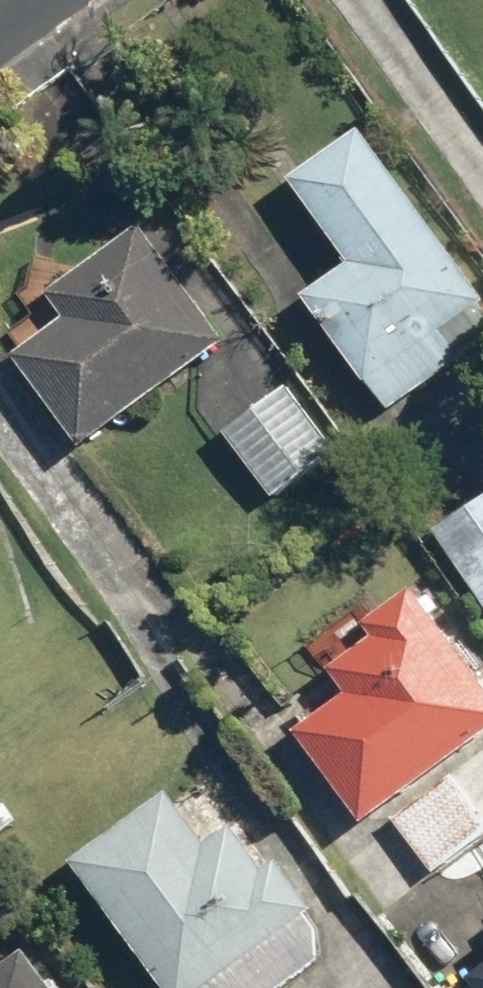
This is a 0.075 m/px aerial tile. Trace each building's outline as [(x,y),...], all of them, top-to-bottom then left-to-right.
[(361,128),(289,182),(349,260),(303,294),(388,407),(482,335),(482,289),(361,128)] [(86,456),(229,345),(138,229),(54,294),(71,315),(12,361),(86,456)] [(342,451),(288,382),(222,434),(276,503),(342,451)] [(433,528),(482,604),(482,495),(433,528)] [(414,587),(358,629),(366,640),(327,668),(345,692),(293,731),(365,826),(482,738),(482,678),(414,587)] [(475,808),(482,802),(482,752),(392,823),(440,885),(457,871),(482,904),(482,819),(475,808)] [(76,864),(169,987),(282,987),(343,942),(277,854),(259,868),(227,825),(211,837),(175,789),(76,864)] [(24,949),(0,968),(0,987),(53,987),(24,949)] [(470,978),(477,987),(482,987),(482,969),(470,978)]
